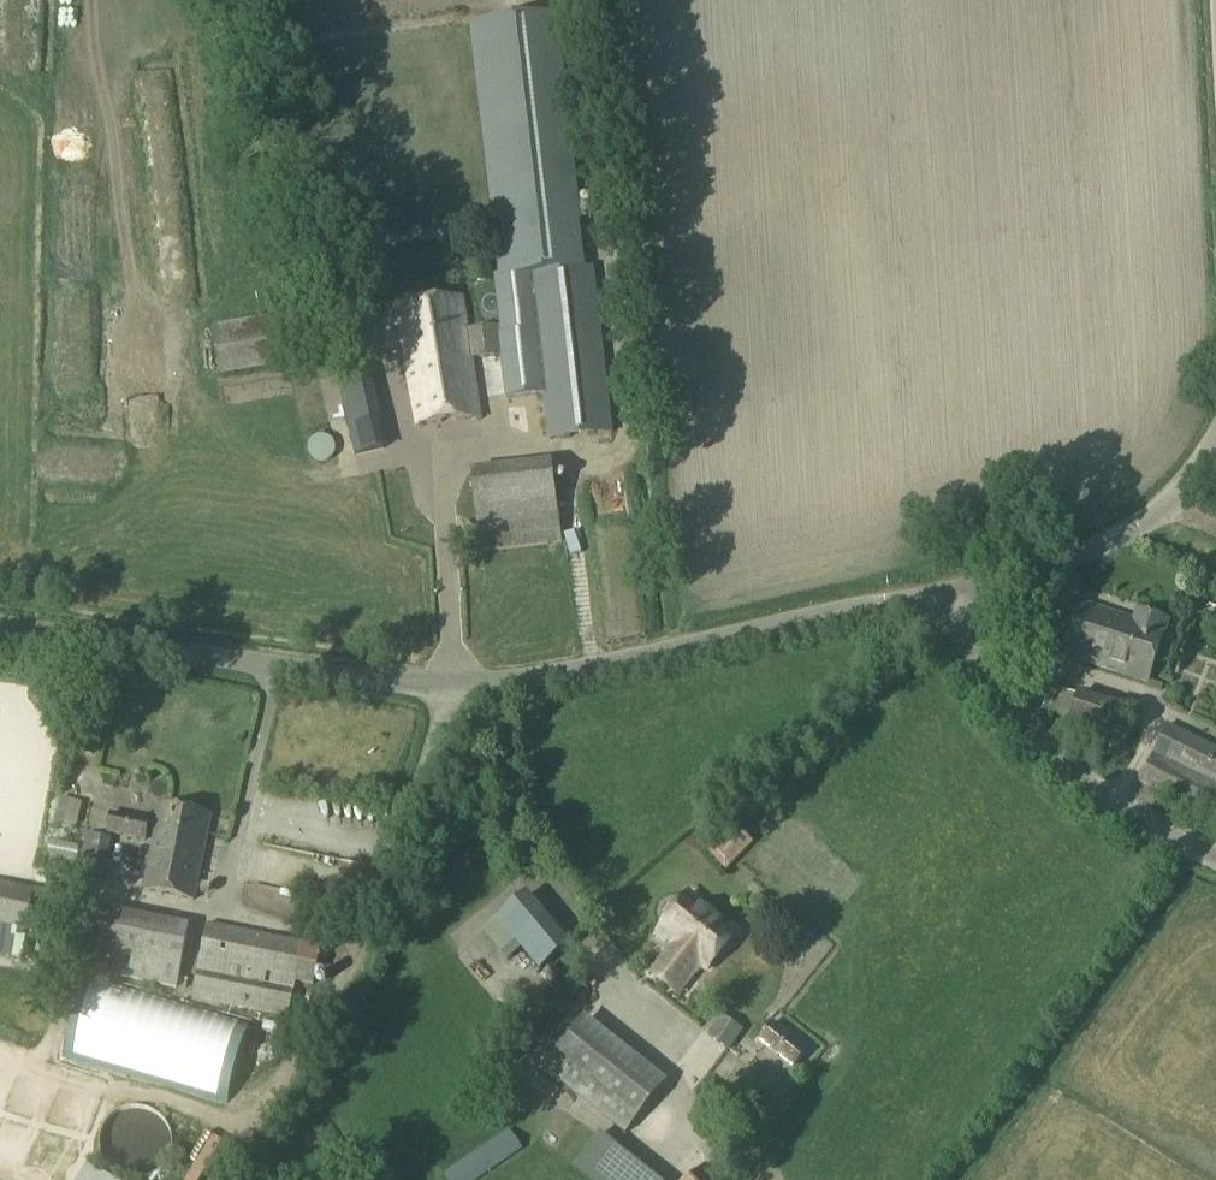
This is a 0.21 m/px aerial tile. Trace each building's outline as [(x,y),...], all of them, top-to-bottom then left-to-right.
[(590,270),(578,272),(548,16),(466,26),(501,326),(465,331),(460,297),(396,308),(416,427),(480,416),(470,360),(502,356),(506,399),(544,395),(550,442),(610,435),(590,270)] [(303,309),(213,324),(222,375),(312,359),(303,309)] [(372,385),(344,392),(358,449),(386,442),(372,385)] [(308,449),(308,450),(308,451),(308,452),(308,453),(309,454),(309,455),(310,456),(310,457),(311,458),(312,458),(312,459),(313,460),(314,460),(315,460),(316,461),(317,461),(318,461),(319,462),(320,462),(321,461),(322,461),(323,461),(324,461),(325,460),(326,460),(327,459),(328,459),(328,458),(329,457),(330,456),(330,455),(331,454),(331,453),(332,452),(332,451),(332,450),(332,449),(332,448),(331,447),(331,446),(331,445),(330,444),(330,443),(329,442),(328,441),(327,440),(326,439),(325,439),(324,438),(323,438),(322,438),(321,438),(320,438),(319,438),(318,438),(317,438),(316,438),(315,439),(314,439),(313,440),(312,440),(312,441),(311,442),(310,442),(310,443),(309,444),(309,445),(308,446),(308,447),(308,448),(308,449)] [(553,465),(472,474),(480,552),(562,543),(553,465)] [(1078,603),(1061,656),(1147,685),(1168,622),(1130,609),(1127,619),(1078,603)] [(1066,725),(1064,734),(1123,751),(1135,708),(1075,692),(1074,696),(1066,725)] [(1152,757),(1215,787),(1215,750),(1167,727),(1152,757)] [(1139,784),(1215,822),(1215,787),(1152,757),(1139,784)] [(160,806),(143,892),(194,902),(196,889),(209,891),(214,867),(201,865),(211,817),(160,806)] [(72,835),(76,810),(63,808),(59,833),(72,835)] [(109,813),(106,837),(145,843),(149,819),(109,813)] [(751,842),(733,825),(707,853),(725,870),(751,842)] [(86,835),(78,875),(104,881),(112,840),(86,835)] [(36,894),(0,886),(0,958),(22,963),(27,937),(36,894)] [(676,945),(653,973),(679,994),(702,965),(708,970),(738,932),(690,895),(660,933),(676,945)] [(208,925),(198,975),(293,992),(295,985),(315,989),(321,948),(208,925)] [(88,973),(68,1042),(233,1090),(238,1075),(256,1080),(267,1042),(249,1037),(254,1021),(198,1005),(192,1004),(88,973)] [(198,975),(192,1004),(198,1005),(289,1021),(293,992),(198,975)] [(585,1019),(544,1069),(624,1135),(665,1085),(585,1019)] [(776,1021),(759,1040),(790,1067),(807,1048),(776,1021)] [(436,1179),(481,1179),(524,1151),(509,1130),(436,1179)] [(691,1179),(715,1179),(703,1168),(691,1179)] [(74,1179),(95,1179),(78,1171),(74,1179)]
